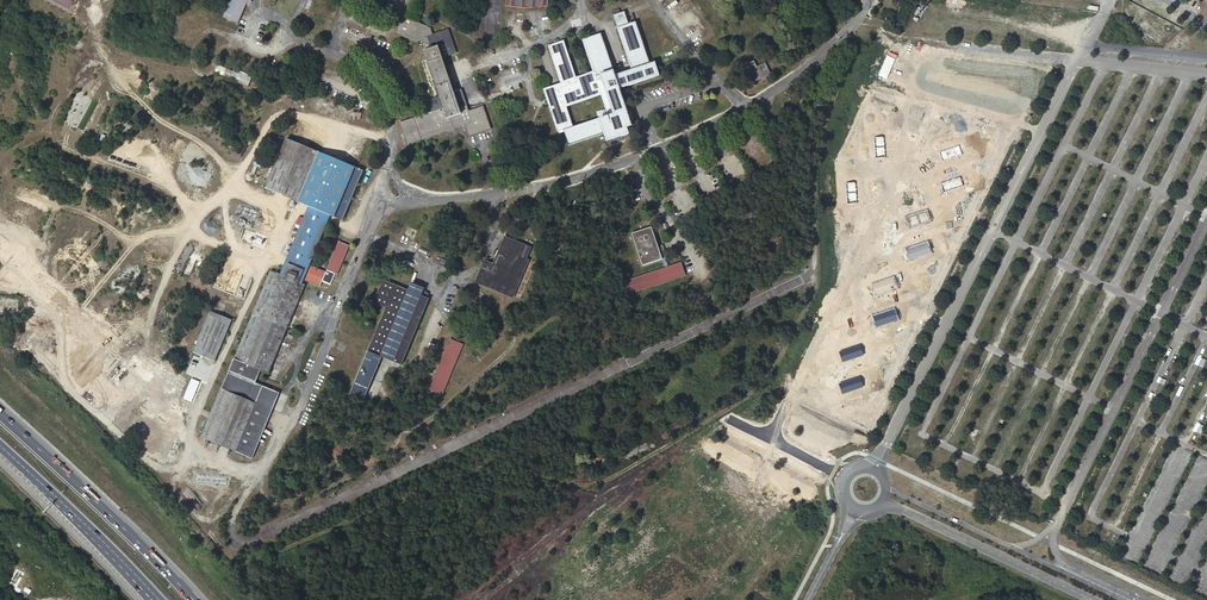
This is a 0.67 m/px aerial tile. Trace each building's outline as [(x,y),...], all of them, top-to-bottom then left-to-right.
[(222,18),(238,24),(246,5),(248,0),(230,0),(222,18)] [(628,24),(624,11),(620,13),(613,15),(617,28),(628,24)] [(454,92),(442,57),(456,52),(448,29),(447,29),(432,34),(430,28),(404,15),(397,30),(422,42),(427,44),(430,43),(430,46),(431,48),(423,51),(439,97),(431,99),(429,104),(432,111),(400,122),(407,145),(465,125),(469,137),(491,129),(483,106),(468,111),(461,90),(454,92)] [(617,28),(631,69),(615,75),(600,34),(582,40),(593,72),(576,77),(563,40),(548,46),(561,83),(543,89),(547,101),(557,132),(563,129),(573,126),(566,107),(601,95),(608,115),(599,118),(604,133),(606,141),(629,134),(627,128),(632,126),(619,89),(659,75),(657,69),(656,66),(654,61),(650,63),(635,22),(628,24),(617,28)] [(765,63),(756,67),(753,61),(748,64),(756,81),(770,74),(765,63)] [(218,65),(215,73),(247,87),(252,76),(234,69),(233,72),(218,65)] [(223,97),(205,90),(203,95),(220,103),(223,97)] [(604,133),(599,118),(573,126),(563,129),(569,145),(604,133)] [(280,274),(301,283),(304,277),(307,271),(330,215),(342,220),(343,220),(363,170),(286,139),(265,189),(308,206),(280,274)] [(631,233),(642,266),(662,259),(658,247),(651,227),(631,233)] [(523,244),(504,236),(493,264),(484,260),(475,282),(513,298),(529,260),(526,259),(531,247),(523,244)] [(337,275),(349,246),(338,241),(326,270),(334,274),(337,275)] [(669,266),(662,246),(658,247),(662,259),(665,268),(669,266)] [(665,268),(625,281),(629,294),(685,276),(681,262),(669,266),(665,268)] [(326,271),(311,265),(308,272),(306,278),(305,280),(319,286),(322,280),(326,271)] [(301,283),(280,274),(270,270),(201,437),(252,458),(275,402),(279,392),(256,382),(261,370),(269,373),(305,285),(301,283)] [(334,274),(326,270),(326,271),(322,280),(330,284),(334,274)] [(374,303),(385,307),(349,395),(364,400),(382,356),(402,365),(429,299),(421,296),(424,288),(411,283),(408,290),(383,280),(374,303)] [(210,311),(193,352),(214,361),(231,320),(210,311)] [(457,342),(450,339),(429,389),(442,394),(463,344),(457,342)] [(290,396),(279,392),(275,402),(286,406),(290,396)] [(495,401),(498,407),(505,404),(502,397),(495,401)] [(418,447),(427,443),(425,437),(415,442),(418,447)]
